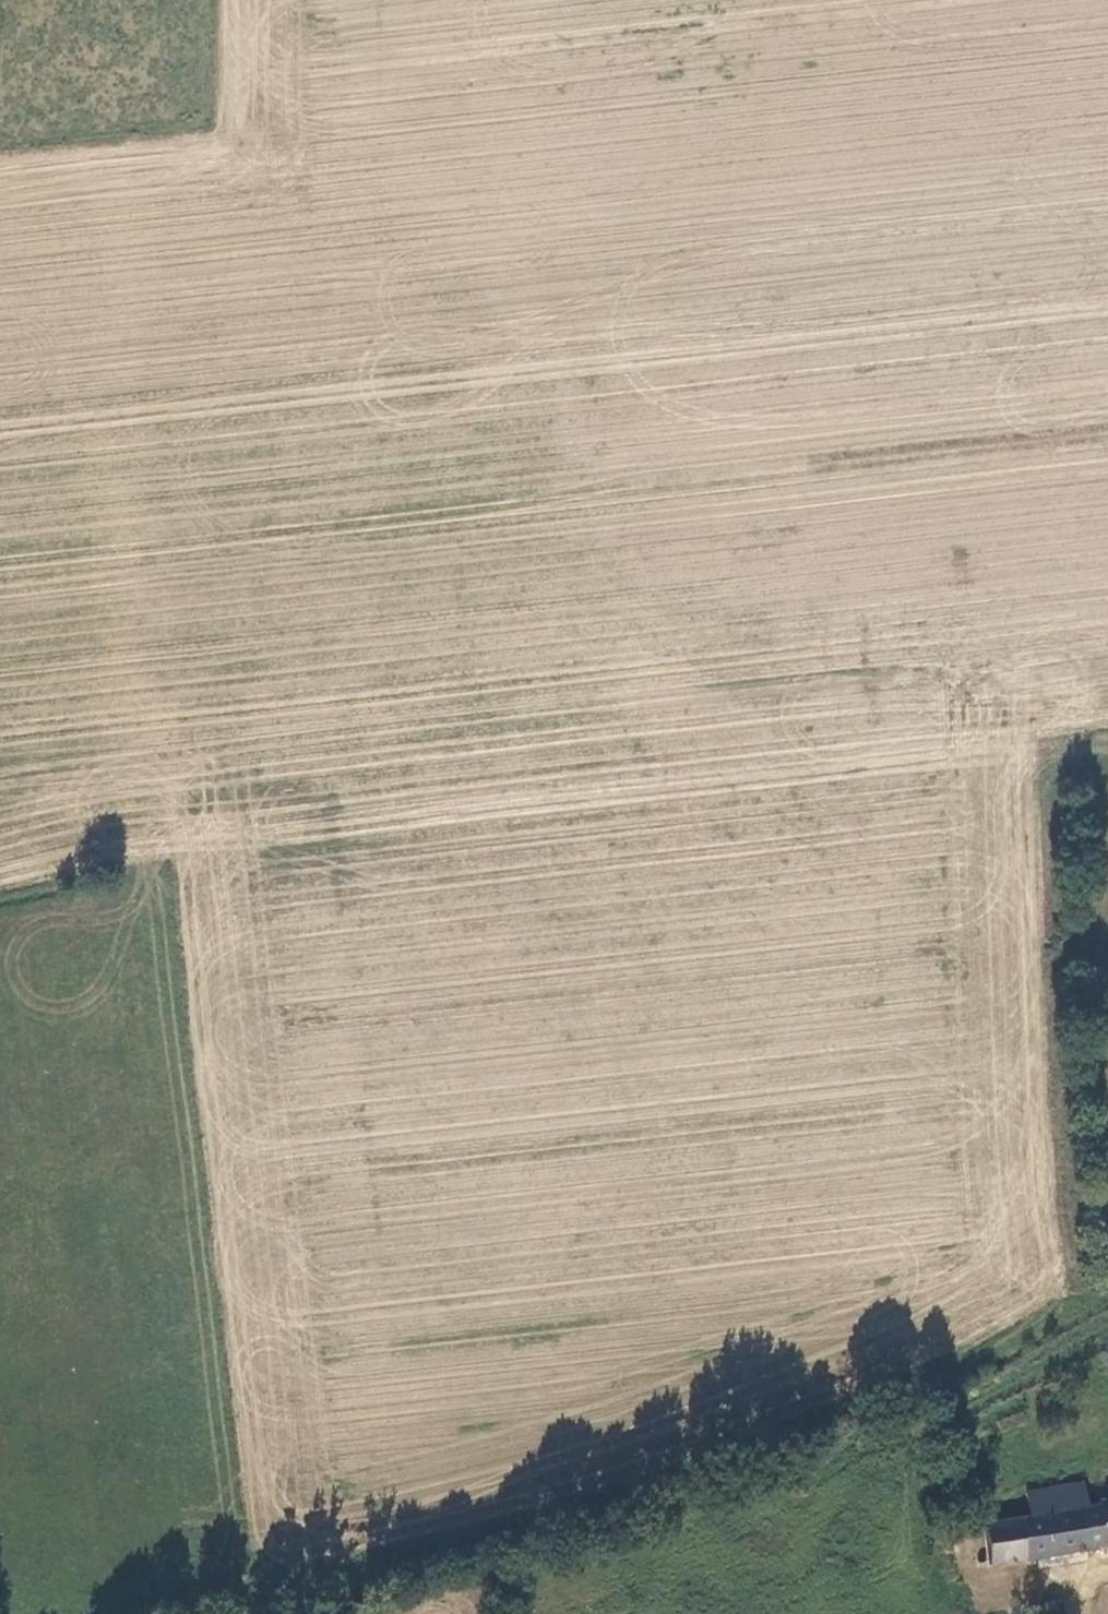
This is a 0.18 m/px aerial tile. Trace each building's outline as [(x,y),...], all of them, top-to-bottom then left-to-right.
[(1087,1508),(1083,1482),(1023,1491),(1027,1516),(978,1524),(986,1571),(1107,1551),(1107,1504),(1087,1508)]
